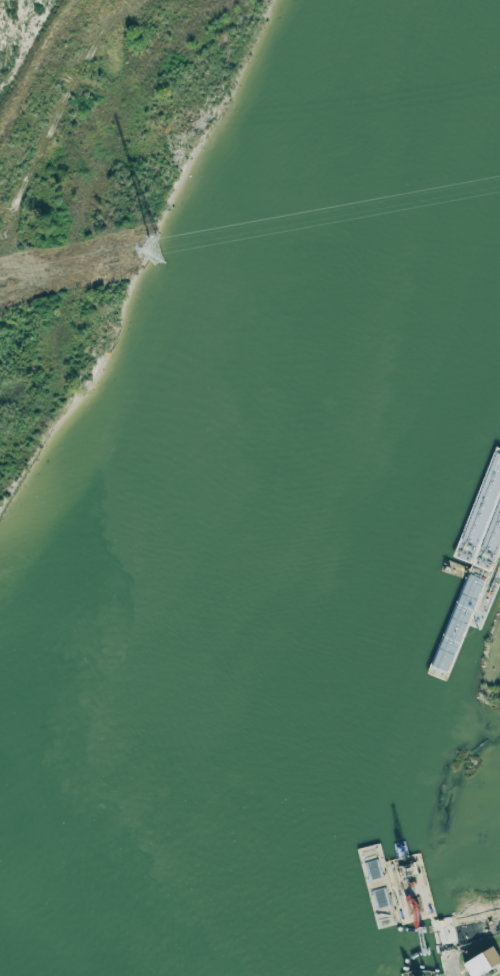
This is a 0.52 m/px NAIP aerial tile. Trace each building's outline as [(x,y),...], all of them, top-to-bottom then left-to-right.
[(495,948),(499,956),(499,966),(484,975),(471,975),(466,967),(495,948)]
